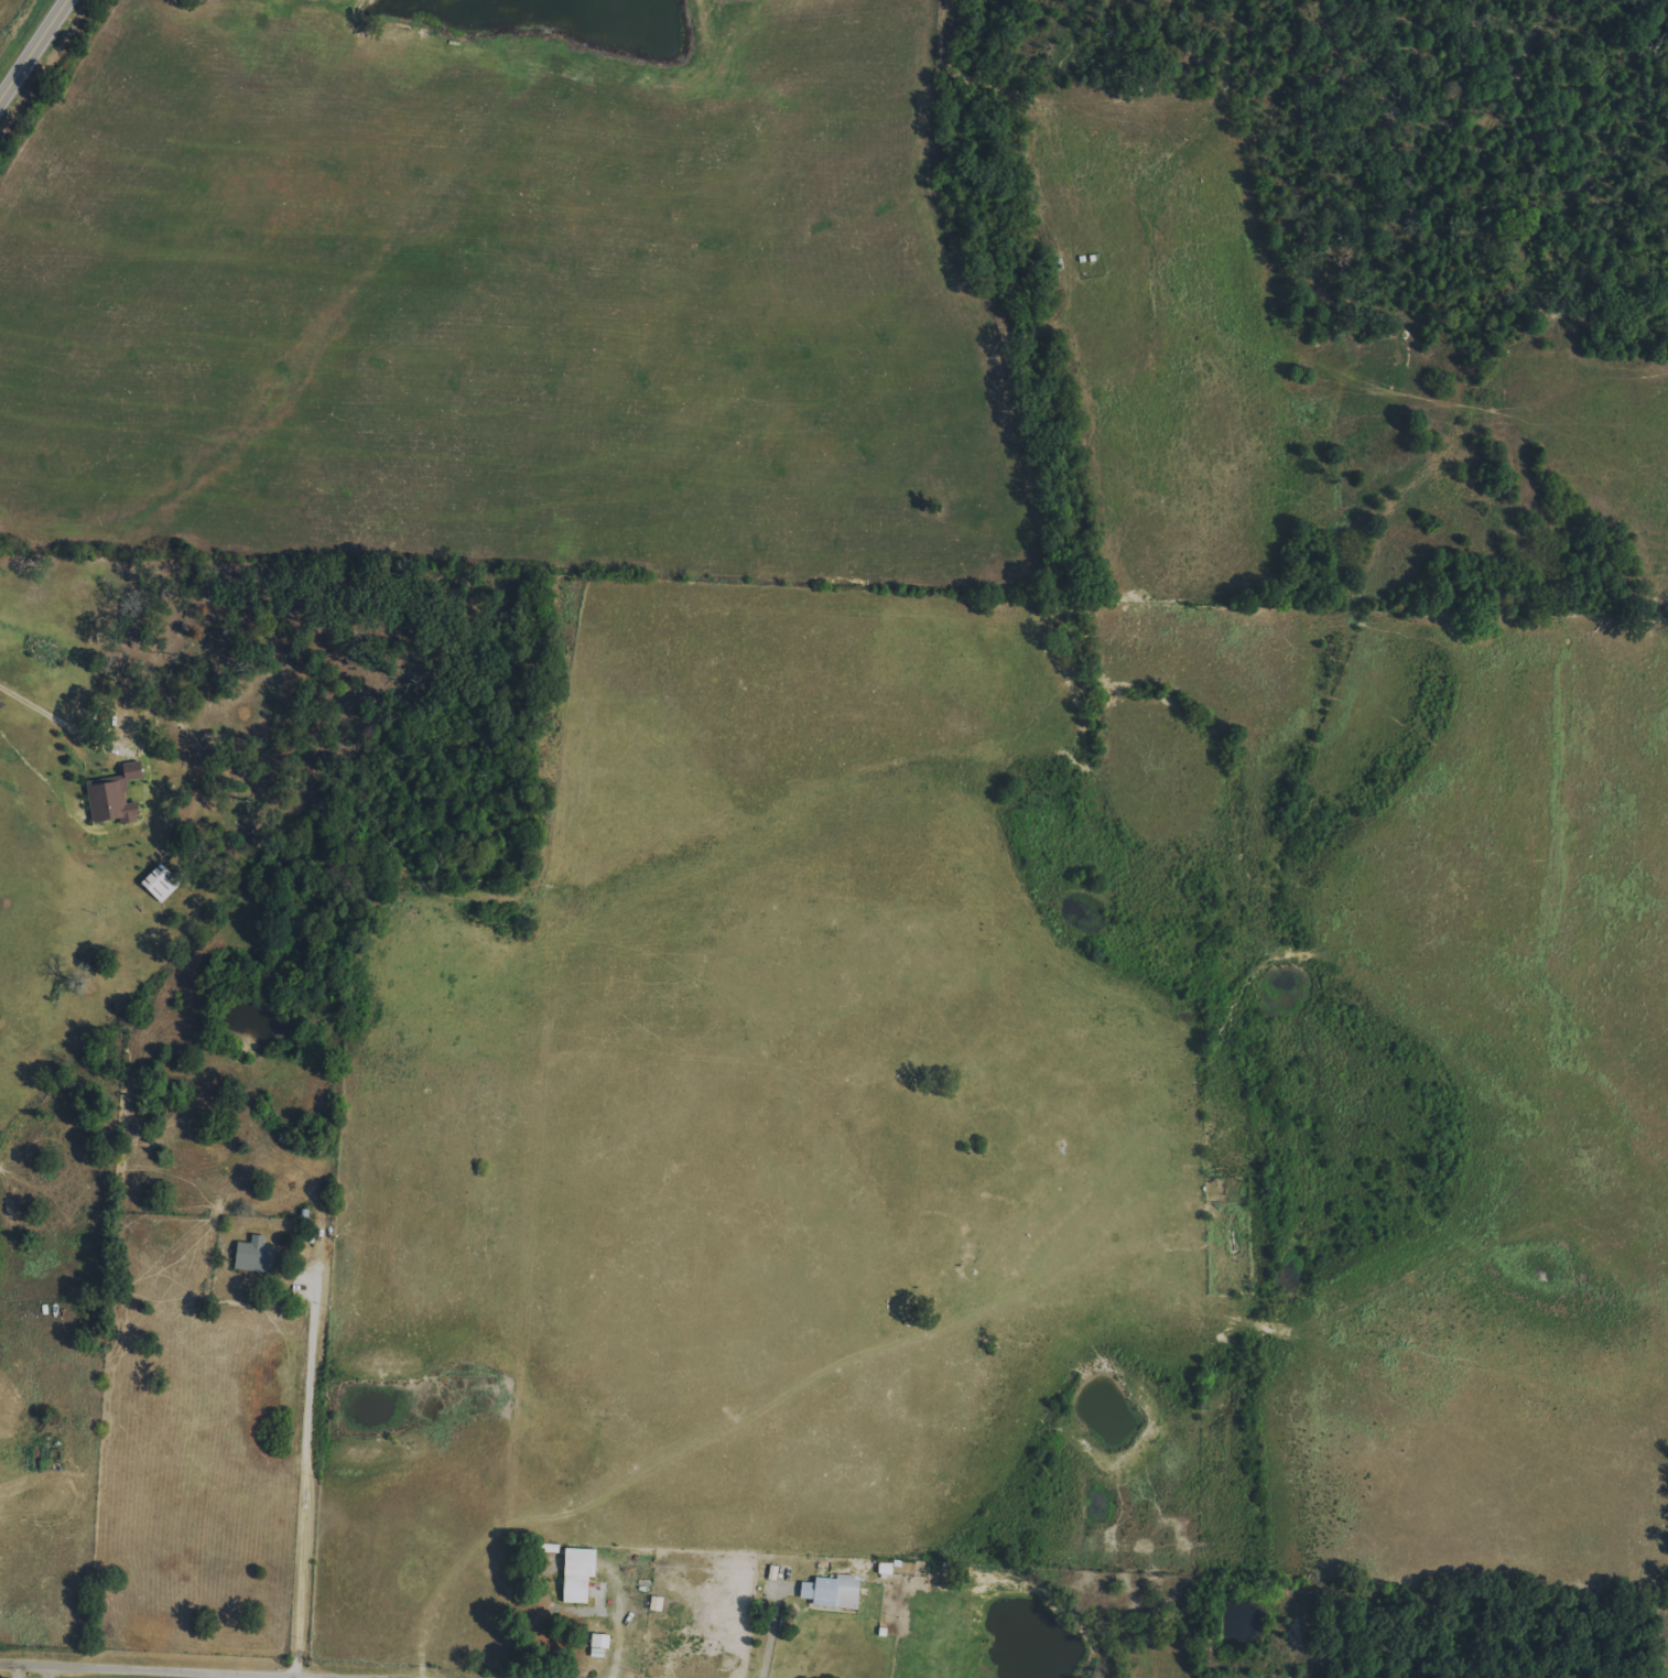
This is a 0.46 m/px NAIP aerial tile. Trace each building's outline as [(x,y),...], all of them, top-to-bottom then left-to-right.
[(93,822),(120,818),(121,823),(141,820),(138,801),(129,803),(125,781),(144,778),(143,769),(124,772),(125,779),(87,785),(93,822)] [(162,903),(182,882),(161,862),(141,883),(162,903)] [(236,1270),(274,1272),(275,1245),(265,1245),(266,1235),(251,1235),(251,1243),(237,1242),(236,1270)] [(597,1549),(565,1549),(564,1603),(588,1603),(589,1577),(596,1577),(597,1549)] [(858,1610),(861,1577),(829,1573),(828,1579),(816,1577),(815,1583),(802,1582),(800,1598),(813,1600),(813,1605),(858,1610)]
